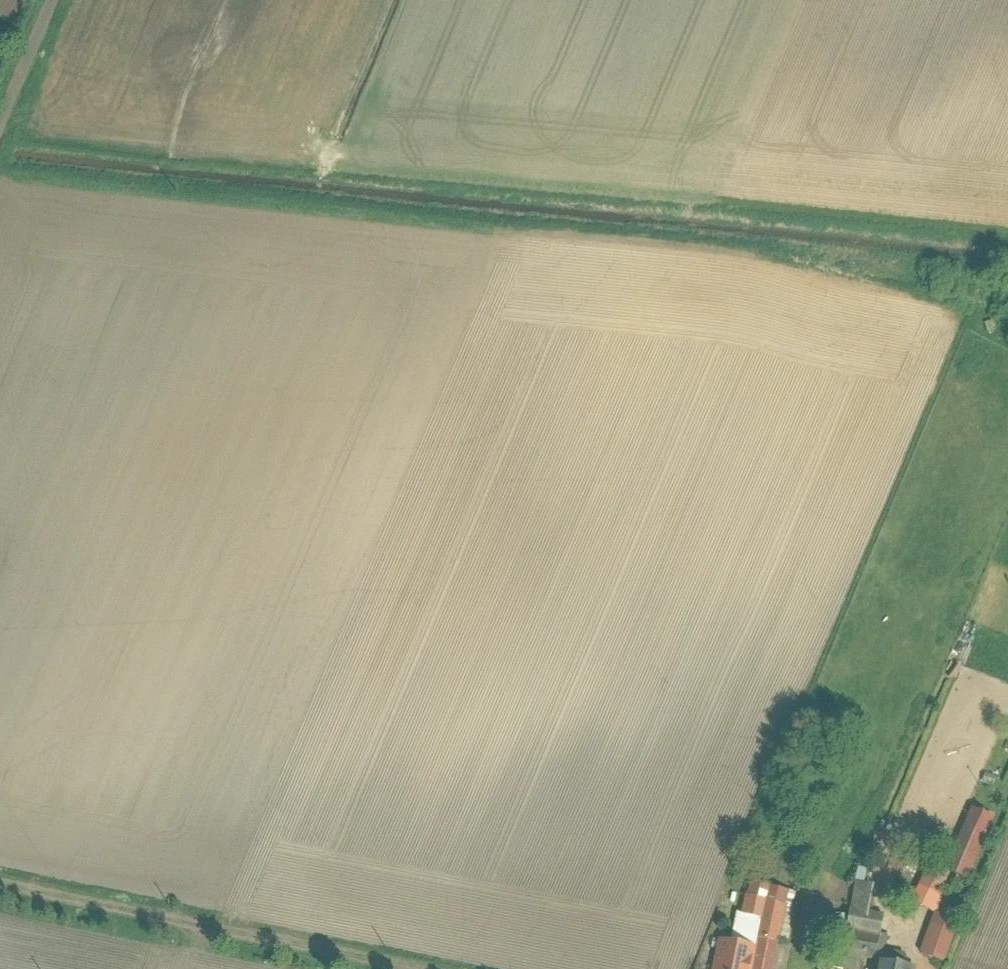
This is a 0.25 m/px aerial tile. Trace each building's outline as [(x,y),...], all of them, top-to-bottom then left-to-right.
[(970,878),(998,815),(973,804),(945,867),(970,878)] [(941,896),(953,873),(931,862),(920,886),(941,896)] [(750,881),(735,940),(719,936),(711,968),(774,968),(793,892),(750,881)] [(885,914),(868,911),(873,884),(856,882),(848,931),(881,936),(885,914)] [(947,908),(924,898),(907,938),(931,948),(947,908)]
